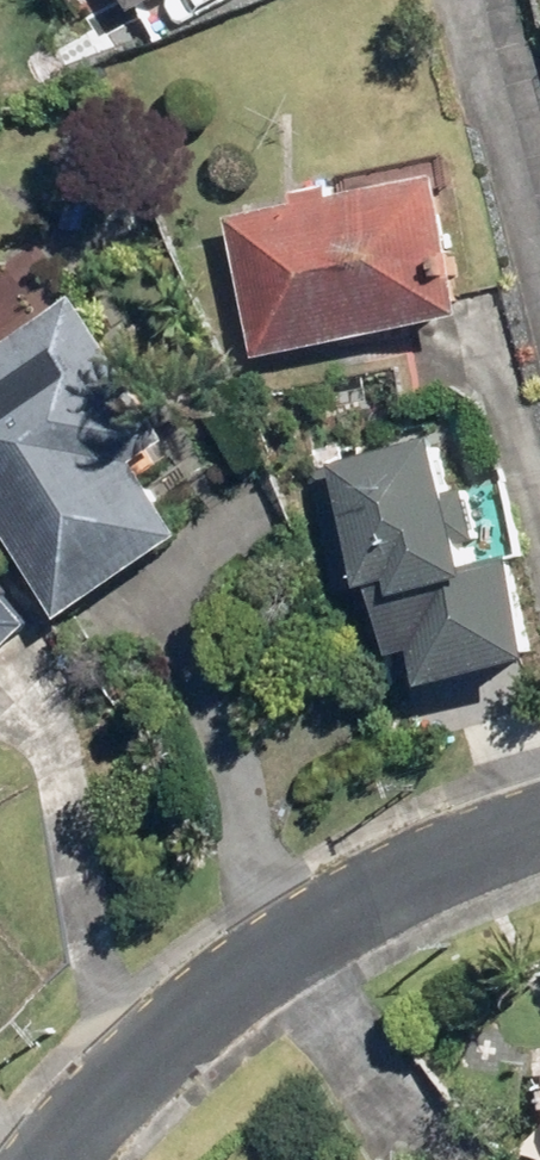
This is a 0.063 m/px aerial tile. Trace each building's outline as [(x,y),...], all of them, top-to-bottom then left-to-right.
[(487,313),(461,167),(242,206),(268,352),(487,313)] [(0,257),(0,499),(84,618),(214,526),(161,450),(191,429),(91,288),(61,309),(16,245),(0,257)] [(461,424),(314,473),(379,667),(433,650),(446,689),(539,658),(539,597),(521,540),(502,546),(461,424)] [(0,553),(0,675),(2,677),(63,614),(0,553)]
